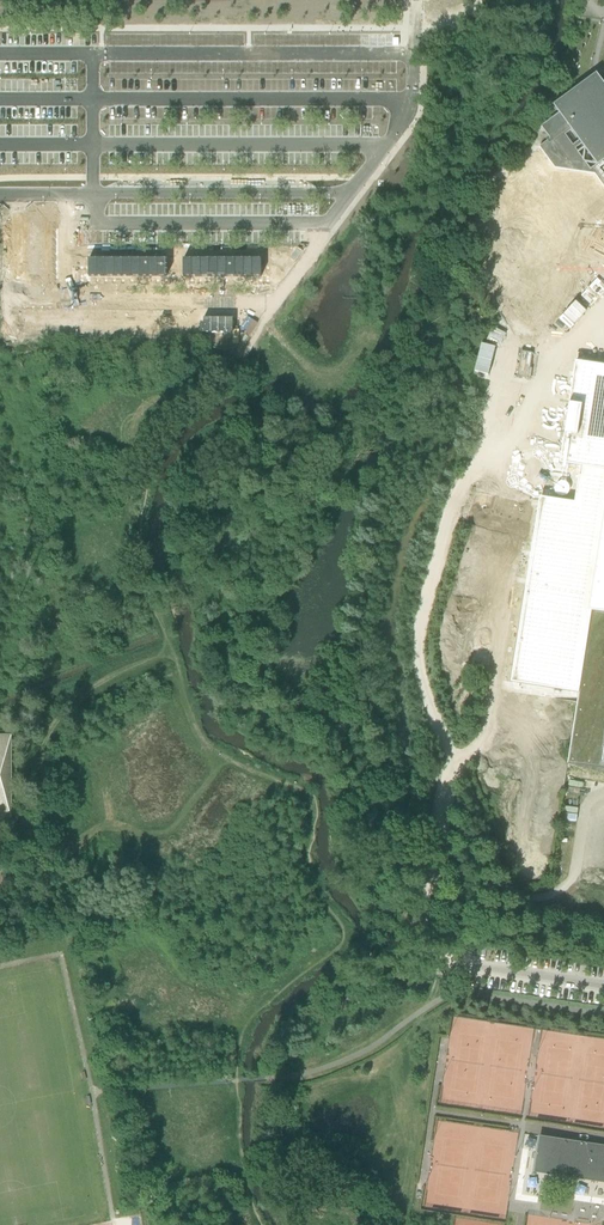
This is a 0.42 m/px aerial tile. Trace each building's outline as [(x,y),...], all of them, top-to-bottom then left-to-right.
[(602,81),(596,73),(553,105),(558,113),(540,127),(549,139),(539,146),(553,167),(594,173),(602,183),(603,182),(603,80),(602,81)] [(17,216),(17,277),(28,277),(40,277),(55,277),(56,277),(56,216),(17,216)] [(73,259),(73,267),(88,267),(88,277),(166,277),(166,268),(166,259),(73,259)] [(261,259),(182,259),(182,268),(182,277),(261,277),(261,268),(261,264),(261,259)] [(135,320),(135,329),(188,329),(188,320),(188,311),(135,311),(135,320)] [(521,351),(517,376),(530,379),(531,368),(529,368),(532,353),(530,353),(527,352),(521,351)] [(567,503),(550,500),(541,544),(535,543),(511,679),(578,691),(567,764),(603,769),(603,369),(575,364),(559,462),(574,464),(567,503)] [(0,738),(0,820),(10,820),(10,738),(0,738)] [(558,1139),(558,1140),(560,1140),(559,1148),(549,1147),(545,1170),(603,1179),(603,1146),(558,1139)]
